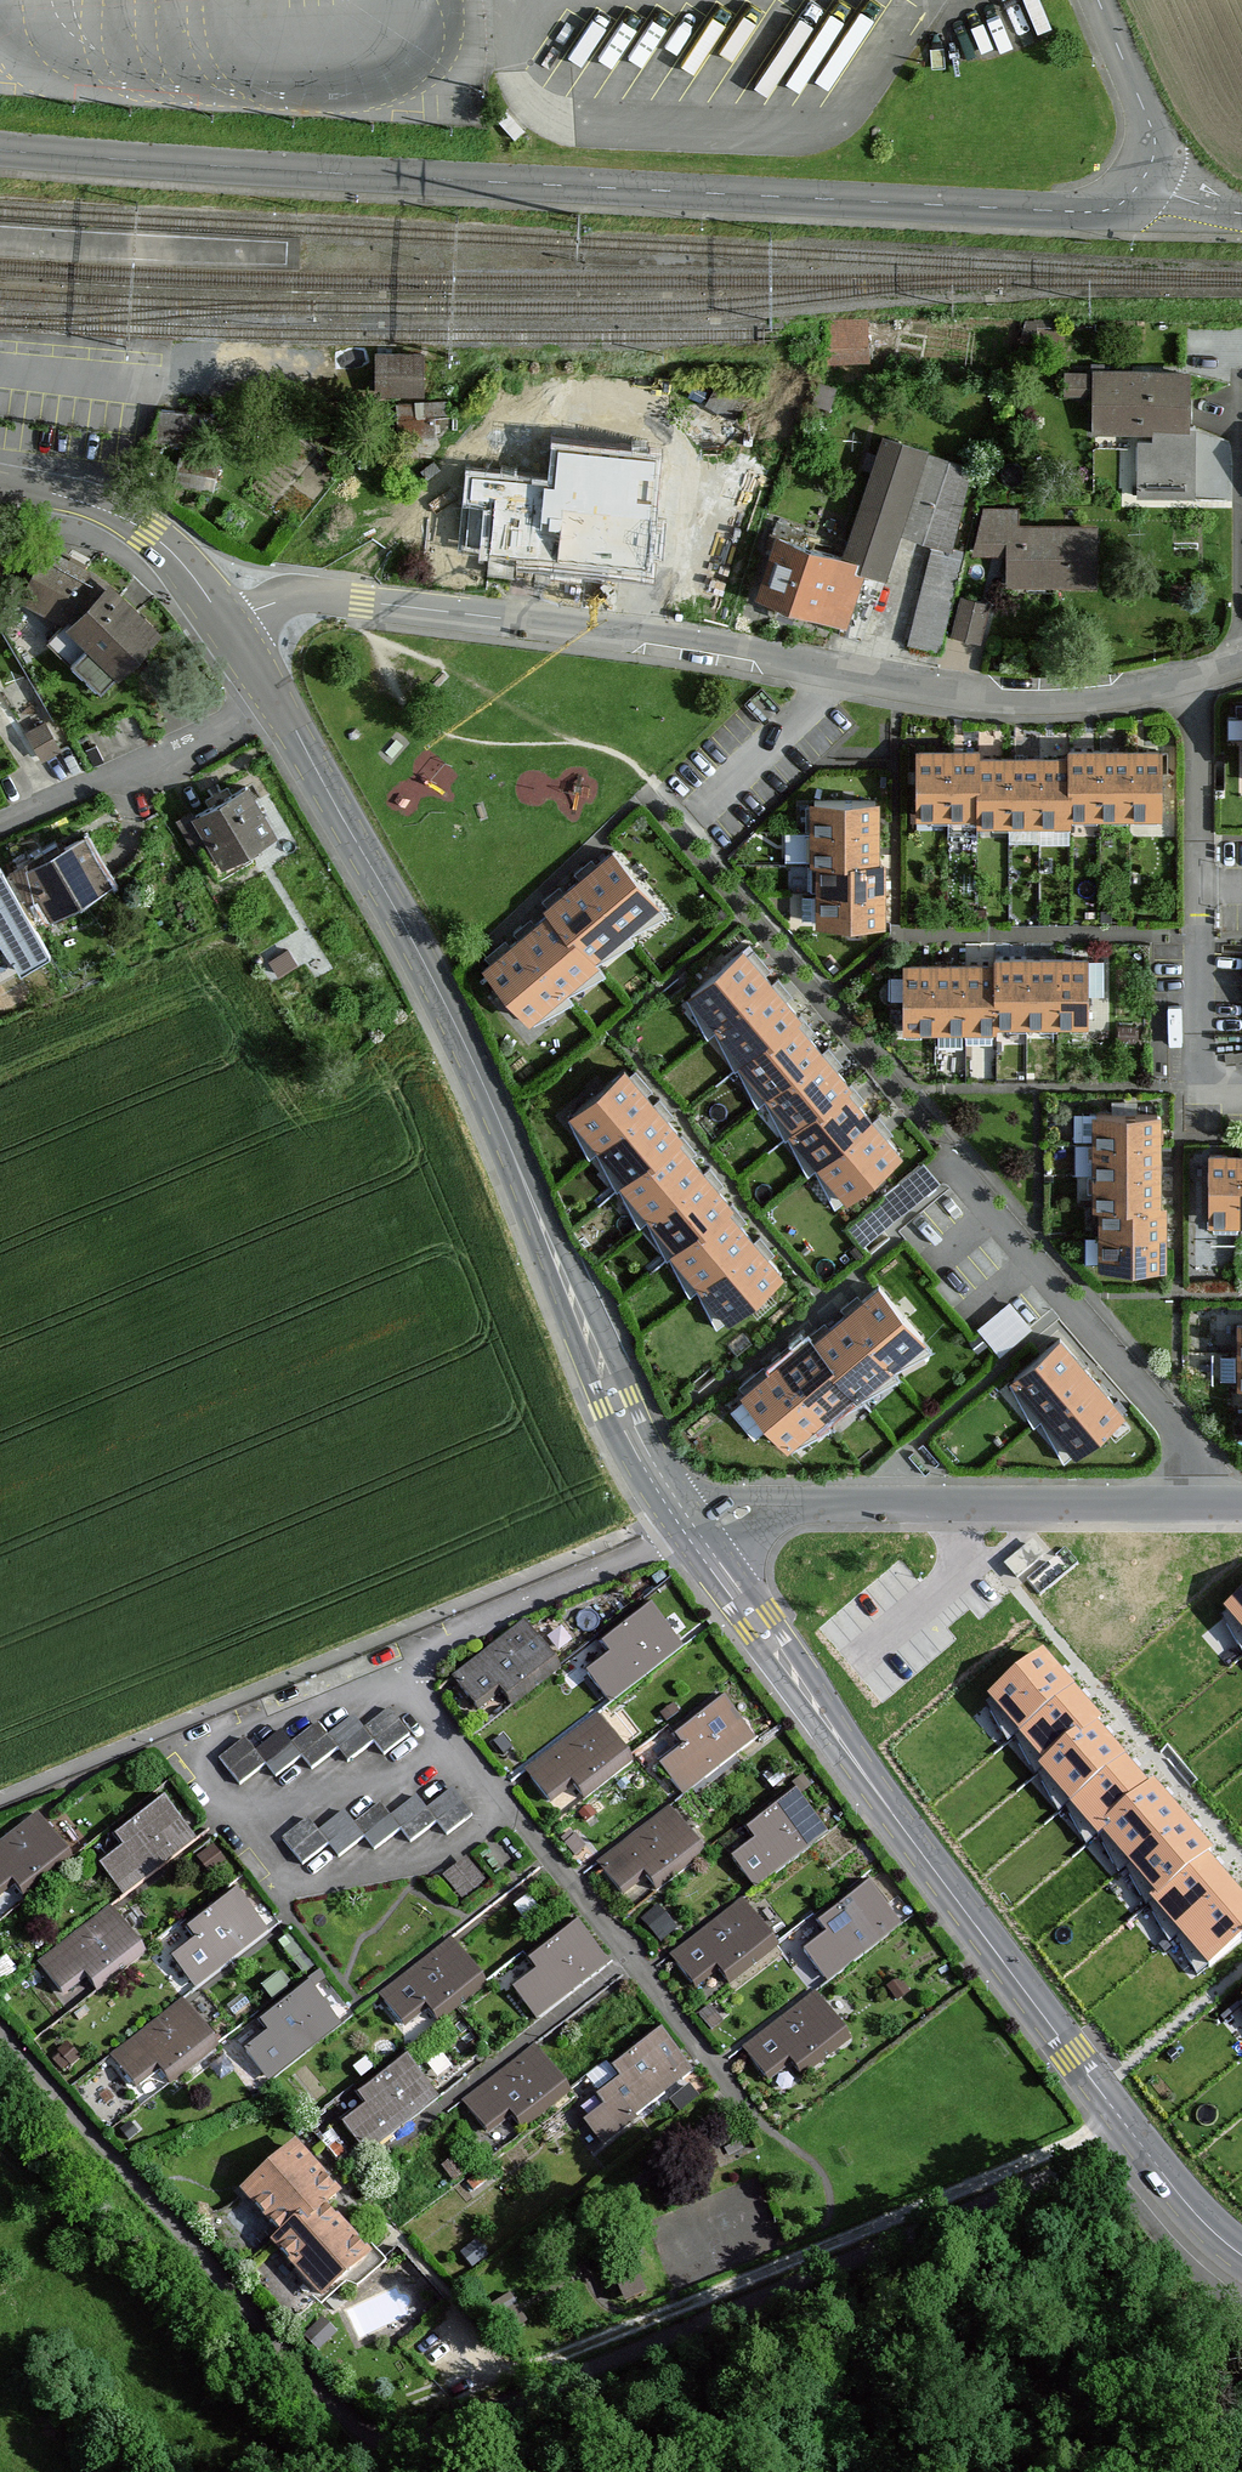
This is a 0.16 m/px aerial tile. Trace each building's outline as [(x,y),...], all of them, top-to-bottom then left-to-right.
[(872,330),(828,330),(828,361),(872,361),(872,330)] [(375,349),(374,389),(422,390),(423,350),(375,349)] [(1188,370),(1063,369),(1063,399),(1090,399),(1089,435),(1187,436),(1188,370)] [(703,420),(730,433),(747,396),(720,384),(703,420)] [(444,396),(404,394),(403,424),(443,425),(444,396)] [(838,557),(863,566),(883,573),(897,533),(934,545),(949,550),(978,466),(881,433),(838,557)] [(537,477),(494,473),(487,546),(644,562),(655,455),(540,444),(537,477)] [(1021,504),(974,504),(974,554),(1004,554),(1004,589),(1097,589),(1097,522),(1020,522),(1021,504)] [(838,557),(772,534),(751,596),(842,628),(863,566),(838,557)] [(970,556),(934,545),(907,647),(941,656),(970,556)] [(69,619),(98,581),(45,553),(23,594),(69,619)] [(48,640),(101,690),(155,631),(107,585),(98,581),(69,619),(48,640)] [(995,604),(963,596),(952,638),(983,646),(995,604)] [(59,748),(44,722),(28,731),(43,758),(59,748)] [(942,818),(941,746),(908,747),(908,783),(909,819),(942,818)] [(973,757),(972,746),(941,746),(942,818),(974,818),(973,757)] [(1064,755),(1064,816),(1096,816),(1128,815),(1157,815),(1157,747),(1127,747),(1096,747),(1064,748),(1064,755)] [(973,757),(974,818),(974,833),(1007,833),(1036,833),(1065,832),(1064,816),(1064,755),(1035,756),(1006,756),(973,757)] [(250,778),(178,817),(193,845),(210,836),(221,856),(276,826),(250,778)] [(876,799),(804,800),(805,831),(876,831),(876,799)] [(109,880),(81,830),(13,868),(29,898),(41,891),(53,912),(109,880)] [(876,831),(805,831),(805,862),(811,862),(877,861),(876,831)] [(637,856),(605,881),(648,936),(681,911),(637,856)] [(877,861),(811,862),(811,892),(882,891),(882,861),(877,861)] [(0,864),(0,935),(21,972),(52,954),(1,864),(0,864)] [(619,959),(648,936),(605,881),(576,904),(581,911),(619,959)] [(882,891),(811,892),(812,923),(883,922),(882,891)] [(619,959),(581,911),(545,940),(590,997),(626,968),(619,959)] [(552,1026),(590,997),(545,940),(507,969),(552,1026)] [(764,956),(711,999),(737,1030),(789,987),(764,956)] [(989,961),(989,1031),(1025,1031),(1055,1031),(1087,1031),(1087,956),(1056,957),(1025,956),(989,957),(989,961)] [(927,961),(894,961),(894,1030),(927,1031),(958,1031),(989,1031),(989,961),(958,961),(927,961)] [(816,1020),(789,987),(737,1030),(763,1063),(814,1021),(816,1020)] [(839,1052),(814,1021),(763,1063),(760,1065),(786,1096),(839,1052)] [(869,1088),(839,1052),(786,1096),(815,1131),(865,1090),(869,1088)] [(634,1086),(581,1129),(607,1160),(660,1117),(634,1086)] [(891,1123),(865,1090),(815,1131),(811,1135),(837,1167),(891,1123)] [(1164,1106),(1094,1106),(1094,1137),(1094,1168),(1094,1199),(1102,1199),(1164,1199),(1164,1168),(1164,1138),(1164,1106)] [(686,1149),(660,1117),(607,1160),(634,1192),(684,1151),(686,1149)] [(919,1156),(891,1123),(837,1167),(865,1201),(919,1156)] [(710,1182),(684,1151),(634,1192),(631,1195),(656,1226),(710,1182)] [(1200,1151),(1200,1225),(1233,1225),(1241,1225),(1241,1151),(1233,1151),(1200,1151)] [(739,1218),(710,1182),(656,1226),(686,1261),(736,1220),(739,1218)] [(1164,1199),(1102,1199),(1102,1229),(1169,1230),(1169,1199),(1164,1199)] [(762,1252),(736,1220),(686,1261),(681,1265),(708,1297),(762,1252)] [(1169,1230),(1102,1229),(1102,1261),(1169,1261),(1169,1230)] [(790,1286),(762,1252),(708,1297),(735,1331),(790,1286)] [(908,1283),(875,1308),(920,1366),(953,1341),(908,1283)] [(983,1322),(1006,1348),(1037,1320),(1014,1294),(983,1322)] [(888,1391),(920,1366),(875,1308),(843,1333),(885,1387),(888,1391)] [(885,1387),(843,1333),(841,1330),(807,1355),(852,1413),(885,1387)] [(1083,1338),(1036,1378),(1067,1415),(1115,1374),(1083,1338)] [(814,1442),(852,1413),(807,1355),(769,1384),(814,1442)] [(1147,1411),(1115,1374),(1067,1415),(1099,1452),(1147,1411)] [(1226,1613),(1241,1632),(1241,1599),(1226,1613)] [(646,1603),(598,1640),(611,1656),(588,1674),(607,1698),(678,1643),(646,1603)] [(500,1690),(512,1706),(560,1669),(528,1628),(457,1684),(476,1708),(500,1690)] [(1069,1686),(1042,1655),(990,1699),(1017,1730),(1069,1686)] [(1069,1686),(1017,1730),(1045,1764),(1092,1722),(1097,1718),(1069,1686)] [(719,1694),(671,1732),(684,1748),(661,1766),(680,1790),(686,1785),(690,1791),(756,1740),(719,1694)] [(247,1739),(223,1759),(245,1786),(266,1768),(278,1781),(303,1760),(313,1772),(338,1751),(350,1765),(374,1745),(387,1760),(415,1736),(392,1708),(366,1730),(354,1716),(329,1738),(316,1723),(293,1742),(283,1731),(258,1752),(247,1739)] [(572,1782),(585,1798),(633,1761),(601,1721),(530,1776),(549,1800),(572,1782)] [(1092,1722),(1045,1764),(1041,1768),(1068,1801),(1120,1756),(1092,1722)] [(1148,1789),(1120,1756),(1068,1801),(1099,1837),(1103,1832),(1148,1789)] [(1148,1789),(1103,1832),(1128,1862),(1180,1817),(1153,1786),(1148,1789)] [(791,1787),(743,1825),(756,1841),(732,1859),(751,1883),(822,1828),(791,1787)] [(311,1819),(286,1838),(306,1865),(330,1847),(340,1861),(370,1838),(379,1850),(402,1832),(412,1845),(439,1825),(449,1838),(474,1818),(454,1791),(430,1809),(420,1796),(391,1818),(381,1805),(355,1825),(346,1813),(321,1832),(311,1819)] [(100,1865),(119,1889),(190,1835),(159,1795),(111,1832),(123,1848),(100,1865)] [(645,1874),(658,1891),(705,1853),(674,1813),(603,1868),(622,1892),(645,1874)] [(1128,1862),(1156,1895),(1202,1854),(1207,1850),(1180,1817),(1128,1862)] [(25,1898),(73,1860),(42,1820),(0,1853),(0,1891),(12,1881),(25,1898)] [(585,1847),(576,1836),(566,1844),(575,1855),(585,1847)] [(223,1861),(215,1849),(201,1860),(210,1871),(223,1861)] [(1202,1854),(1156,1895),(1152,1899),(1179,1932),(1231,1887),(1202,1854)] [(863,1880),(815,1917),(828,1933),(805,1951),(824,1975),(895,1920),(863,1880)] [(173,1958),(192,1982),(262,1927),(231,1887),(183,1925),(196,1941),(173,1958)] [(1179,1932),(1209,1967),(1241,1939),(1241,1901),(1231,1887),(1179,1932)] [(717,1967),(730,1984),(778,1946),(746,1906),(675,1961),(694,1985),(717,1967)] [(671,1923),(658,1908),(643,1920),(657,1936),(671,1923)] [(38,1964),(61,1993),(85,1975),(97,1990),(144,1953),(109,1909),(38,1964)] [(514,1990),(538,2020),(568,1996),(563,1990),(605,1958),(573,1918),(525,1956),(538,1972),(514,1990)] [(384,2000),(403,2024),(426,2006),(438,2022),(486,1984),(455,1944),(384,2000)] [(286,1986),(277,1975),(262,1986),(271,1997),(286,1986)] [(245,2051),(264,2075),(335,2020),(304,1980),(257,2017),(269,2032),(245,2051)] [(789,2060),(802,2076),(850,2039),(818,1998),(747,2054),(766,2078),(789,2060)] [(157,2066),(171,2083),(219,2045),(187,2004),(115,2060),(134,2084),(157,2066)] [(586,2123),(601,2142),(634,2117),(628,2110),(686,2065),(656,2026),(608,2063),(620,2078),(596,2096),(605,2108),(586,2123)] [(510,2113),(522,2128),(570,2091),(538,2051),(467,2107),(486,2131),(510,2113)] [(344,2124),(362,2147),(433,2092),(402,2052),(354,2089),(367,2105),(344,2124)] [(335,2194),(296,2149),(245,2193),(285,2238),(322,2205),(335,2194)] [(463,2173),(453,2160),(443,2167),(454,2180),(463,2173)] [(322,2205),(285,2238),(277,2245),(321,2295),(366,2255),(322,2205)] [(485,2257),(475,2243),(462,2253),(472,2267),(485,2257)] [(331,2337),(319,2324),(306,2336),(318,2349),(331,2337)]
